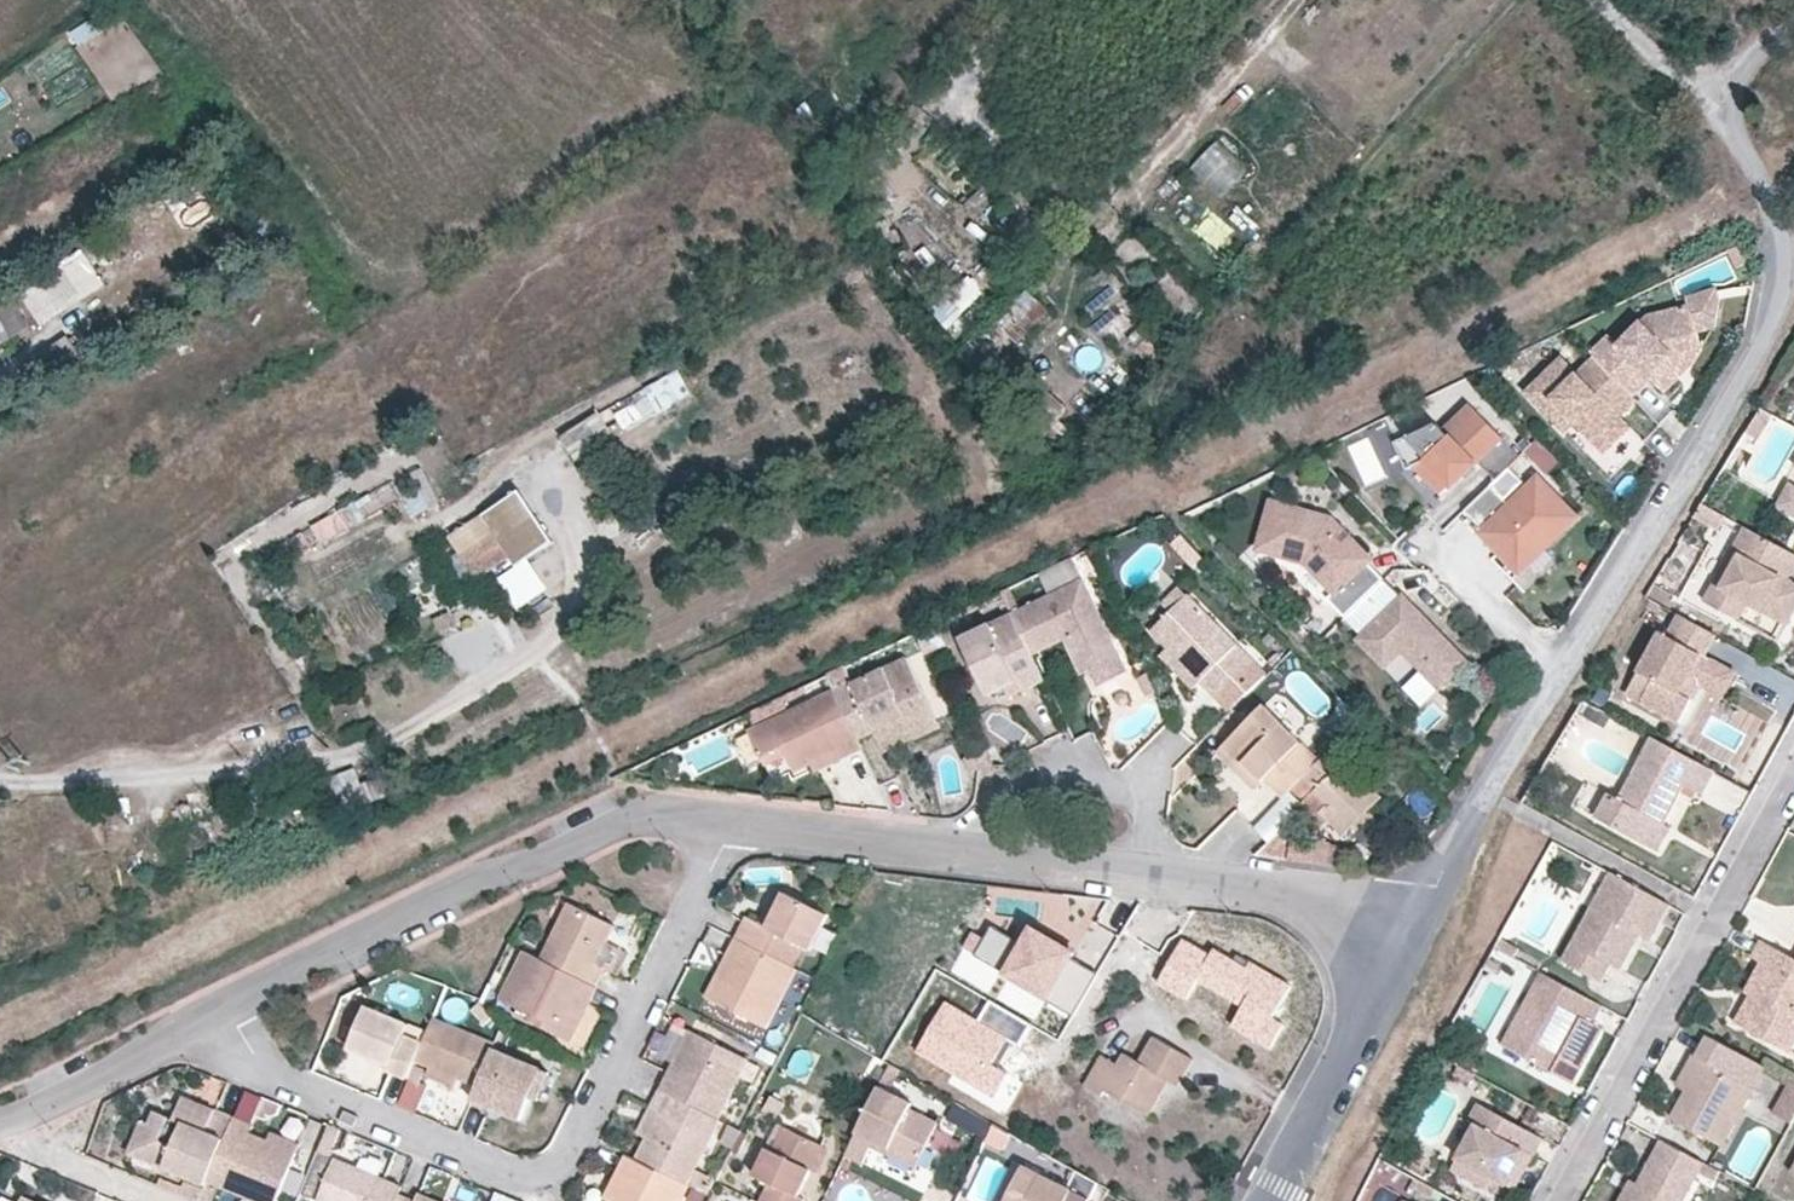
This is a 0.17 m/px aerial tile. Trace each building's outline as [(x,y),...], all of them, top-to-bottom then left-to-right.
[(1217,198),(1248,170),(1219,137),(1188,165),(1217,198)] [(852,202),(876,231),(889,219),(864,190),(852,202)] [(133,217),(0,298),(0,337),(150,244),(133,217)] [(946,326),(993,281),(973,260),(926,305),(946,326)] [(958,354),(981,385),(1010,364),(1038,334),(1031,327),(1048,310),(1021,284),(958,354)] [(1592,353),(1595,357),(1634,397),(1651,380),(1674,357),(1704,351),(1700,334),(1718,330),(1722,309),(1719,296),(1688,301),(1689,309),(1650,316),(1621,345),(1610,336),(1592,353)] [(1674,357),(1651,380),(1665,394),(1693,367),(1704,351),(1674,357)] [(1568,415),(1578,424),(1606,453),(1632,428),(1621,417),(1638,401),(1634,397),(1595,357),(1578,374),(1563,358),(1528,393),(1558,424),(1568,415)] [(625,426),(688,395),(677,371),(613,402),(625,426)] [(1523,455),(1474,405),(1447,431),(1450,435),(1429,456),(1426,459),(1419,463),(1447,491),(1454,484),(1480,459),(1498,479),(1523,455)] [(1774,416),(1762,410),(1746,437),(1758,443),(1774,416)] [(1568,415),(1558,424),(1568,434),(1578,424),(1568,415)] [(1429,456),(1450,435),(1447,431),(1438,422),(1398,441),(1411,467),(1419,463),(1426,459),(1429,456)] [(399,478),(412,513),(437,504),(424,468),(399,478)] [(1526,567),(1576,517),(1538,478),(1511,505),(1492,486),(1466,511),(1485,530),(1482,533),(1507,557),(1512,553),(1526,567)] [(1793,485),(1781,509),(1793,516),(1793,485)] [(548,541),(515,490),(445,537),(467,572),(484,562),(480,556),(497,545),(510,564),(515,562),(548,541)] [(1368,558),(1337,526),(1331,532),(1323,525),(1313,522),(1315,515),(1270,502),(1258,548),(1305,560),(1334,590),(1328,595),(1346,613),(1383,577),(1366,560),(1368,558)] [(349,505),(310,521),(319,542),(358,526),(349,505)] [(1725,517),(1703,505),(1698,513),(1694,520),(1716,532),(1725,517)] [(1337,526),(1329,518),(1315,515),(1313,522),(1323,525),(1331,532),(1337,526)] [(1793,571),(1793,555),(1746,528),(1704,603),(1741,623),(1751,605),(1787,626),(1793,614),(1793,584),(1789,581),(1793,571)] [(1202,557),(1181,536),(1172,544),(1193,566),(1202,557)] [(1074,558),(1041,574),(1048,589),(1081,574),(1074,558)] [(1051,595),(1013,613),(1033,653),(1065,638),(1081,629),(1099,663),(1091,668),(1099,685),(1129,671),(1081,574),(1048,589),(1051,595)] [(1383,577),(1346,613),(1363,630),(1399,594),(1383,577)] [(1169,647),(1202,679),(1219,697),(1232,683),(1254,661),(1179,587),(1163,603),(1172,612),(1152,630),(1169,647)] [(1363,630),(1353,639),(1381,668),(1400,650),(1418,669),(1437,688),(1466,660),(1399,594),(1363,630)] [(1778,643),(1787,626),(1751,605),(1741,623),(1778,643)] [(1033,653),(1013,613),(962,637),(989,693),(1007,685),(1017,680),(1023,690),(1046,680),(1033,653)] [(1702,656),(1713,635),(1676,615),(1663,637),(1657,634),(1623,695),(1675,724),(1688,699),(1677,693),(1688,672),(1698,654),(1702,656)] [(1081,672),(1091,668),(1099,663),(1081,629),(1065,638),(1081,672)] [(1728,671),(1740,650),(1713,635),(1702,656),(1709,661),(1728,671)] [(1194,687),(1202,679),(1169,647),(1161,655),(1194,687)] [(1709,661),(1702,656),(1698,654),(1688,672),(1699,679),(1709,661)] [(906,657),(836,691),(859,738),(874,730),(906,716),(917,737),(940,725),(906,657)] [(1254,661),(1232,683),(1245,696),(1267,675),(1254,661)] [(337,677),(332,664),(320,669),(325,681),(337,677)] [(1419,706),(1437,688),(1418,669),(1400,687),(1419,706)] [(1012,696),(1023,690),(1017,680),(1007,685),(1012,696)] [(1232,683),(1219,697),(1232,710),(1245,696),(1232,683)] [(842,758),(863,749),(859,738),(836,691),(750,731),(767,766),(790,755),(796,769),(812,762),(837,750),(842,758)] [(1267,778),(1284,797),(1305,777),(1321,761),(1264,705),(1225,746),(1242,764),(1246,761),(1263,781),(1267,778)] [(885,752),(917,737),(906,716),(874,730),(885,752)] [(1703,796),(1716,772),(1651,737),(1618,799),(1609,794),(1595,818),(1643,844),(1657,821),(1665,825),(1686,787),(1703,796)] [(1256,788),(1263,781),(1246,761),(1242,764),(1225,746),(1219,751),(1256,788)] [(1321,761),(1305,777),(1330,802),(1338,812),(1330,820),(1344,834),(1381,797),(1333,748),(1321,761)] [(815,770),(842,758),(837,750),(812,762),(815,770)] [(982,750),(975,753),(976,757),(981,768),(986,769),(991,765),(982,750)] [(970,775),(980,771),(980,768),(976,757),(975,753),(963,758),(970,775)] [(329,776),(337,792),(359,780),(350,765),(329,776)] [(1321,811),(1330,820),(1338,812),(1330,802),(1321,811)] [(1672,829),(1665,825),(1657,821),(1643,844),(1659,853),(1672,829)] [(1598,913),(1618,877),(1609,874),(1596,866),(1577,901),(1590,909),(1598,913)] [(1651,943),(1670,906),(1618,877),(1598,913),(1590,909),(1565,957),(1601,978),(1608,964),(1621,972),(1635,947),(1628,943),(1633,933),(1640,937),(1651,943)] [(767,925),(785,891),(776,886),(759,921),(767,925)] [(736,939),(766,954),(778,930),(809,945),(826,912),(785,891),(767,925),(759,921),(748,915),(736,939)] [(543,959),(596,986),(616,945),(609,941),(615,927),(570,904),(543,959)] [(1046,999),(1074,1016),(1099,973),(1072,957),(1075,952),(1033,928),(1024,944),(993,925),(986,938),(974,931),(964,947),(1048,997),(1046,999)] [(1183,932),(1157,986),(1191,1003),(1199,986),(1247,1010),(1239,1027),(1267,1041),(1294,987),(1183,932)] [(1635,947),(1640,937),(1633,933),(1628,943),(1635,947)] [(768,1025),(797,970),(766,954),(736,939),(728,956),(736,960),(726,978),(719,975),(708,995),(768,1025)] [(1760,940),(1750,958),(1761,965),(1744,993),(1749,996),(1756,1000),(1741,1026),(1789,1053),(1793,1043),(1793,959),(1760,940)] [(570,1040),(598,986),(596,986),(543,959),(526,950),(501,999),(519,1007),(532,1014),(529,1020),(570,1040)] [(728,956),(719,975),(726,978),(736,960),(728,956)] [(1591,1024),(1601,1006),(1541,974),(1515,1022),(1502,1046),(1551,1073),(1581,1019),(1591,1024)] [(480,1002),(494,1017),(500,1012),(491,1001),(495,992),(487,988),(482,999),(480,998),(480,1002)] [(1756,1000),(1749,996),(1734,1023),(1741,1026),(1756,1000)] [(485,1024),(494,1017),(480,1002),(472,1008),(485,1024)] [(1010,1036),(948,1002),(918,1059),(1012,1109),(1025,1084),(993,1067),(1010,1036)] [(391,1072),(408,1079),(417,1057),(422,1043),(405,1035),(409,1025),(366,1006),(351,1047),(371,1054),(394,1064),(391,1072)] [(517,1013),(529,1020),(532,1014),(519,1007),(517,1013)] [(1502,1046),(1515,1022),(1499,1013),(1486,1037),(1502,1046)] [(493,1049),(495,1043),(433,1018),(422,1043),(417,1057),(431,1064),(458,1076),(478,1084),(493,1049)] [(1566,1081),(1596,1027),(1591,1024),(1581,1019),(1551,1073),(1566,1081)] [(691,1029),(661,1089),(721,1119),(752,1059),(691,1029)] [(1161,1073),(1168,1077),(1177,1082),(1191,1057),(1152,1034),(1138,1059),(1122,1049),(1115,1062),(1100,1053),(1082,1083),(1099,1093),(1103,1087),(1141,1109),(1161,1073)] [(1741,1055),(1708,1037),(1696,1057),(1702,1061),(1685,1091),(1670,1119),(1721,1147),(1754,1088),(1730,1075),(1741,1055)] [(478,1084),(472,1098),(522,1118),(531,1096),(542,1070),(493,1049),(478,1084)] [(367,1063),(391,1072),(394,1064),(371,1054),(367,1063)] [(1702,1061),(1696,1057),(1692,1055),(1675,1085),(1685,1091),(1702,1061)] [(1765,1068),(1741,1055),(1730,1075),(1754,1088),(1765,1068)] [(455,1085),(458,1076),(431,1064),(427,1073),(455,1085)] [(542,1070),(531,1096),(540,1100),(551,1073),(542,1070)] [(397,1105),(408,1079),(391,1072),(380,1099),(397,1105)] [(1147,1112),(1168,1077),(1161,1073),(1141,1109),(1147,1112)] [(413,1112),(425,1088),(408,1079),(397,1105),(413,1112)] [(1793,1118),(1793,1084),(1791,1082),(1773,1114),(1791,1124),(1793,1118)] [(913,1102),(880,1086),(847,1153),(864,1161),(872,1146),(876,1139),(891,1146),(887,1153),(916,1168),(938,1122),(910,1108),(913,1102)] [(721,1119),(661,1089),(651,1108),(660,1113),(649,1136),(637,1159),(689,1184),(721,1120),(721,1119)] [(208,1180),(234,1118),(182,1097),(174,1119),(154,1110),(149,1124),(141,1146),(169,1158),(166,1167),(206,1185),(208,1180)] [(1525,1152),(1533,1157),(1542,1139),(1479,1104),(1469,1121),(1476,1126),(1457,1158),(1493,1178),(1506,1186),(1525,1152)] [(640,1131),(649,1136),(660,1113),(651,1108),(640,1131)] [(296,1151),(267,1141),(248,1134),(251,1125),(234,1118),(208,1180),(261,1200),(276,1200),(296,1151)] [(141,1146),(149,1124),(141,1121),(129,1152),(166,1167),(169,1158),(141,1146)] [(329,1156),(341,1129),(330,1124),(318,1152),(329,1156)] [(762,1200),(803,1200),(806,1196),(800,1193),(823,1145),(786,1126),(775,1150),(770,1147),(757,1174),(771,1181),(762,1200)] [(296,1151),(299,1145),(270,1133),(267,1141),(296,1151)] [(872,1146),(887,1153),(891,1146),(876,1139),(872,1146)] [(1663,1139),(1639,1182),(1633,1194),(1639,1197),(1637,1200),(1684,1200),(1696,1180),(1691,1177),(1700,1159),(1663,1139)] [(1513,1190),(1533,1157),(1525,1152),(1506,1186),(1513,1190)] [(689,1184),(637,1159),(627,1153),(619,1171),(628,1176),(615,1200),(680,1200),(689,1184)] [(1493,1178),(1457,1158),(1451,1169),(1487,1188),(1493,1178)] [(382,1179),(335,1159),(318,1198),(325,1200),(374,1200),(382,1179)] [(1086,1196),(1067,1187),(1019,1164),(1001,1200),(1083,1200),(1086,1196)] [(1086,1196),(1094,1179),(1075,1169),(1067,1187),(1086,1196)] [(614,1200),(615,1200),(628,1176),(619,1171),(607,1197),(614,1200)] [(1639,1182),(1631,1178),(1619,1200),(1637,1200),(1639,1197),(1633,1194),(1639,1182)] [(399,1195),(402,1187),(382,1179),(374,1200),(396,1200),(399,1195)] [(1430,1198),(1435,1190),(1414,1179),(1409,1186),(1430,1198)] [(180,1193),(199,1200),(200,1200),(204,1190),(185,1181),(180,1193)] [(200,1200),(208,1200),(213,1189),(206,1186),(204,1190),(200,1200)] [(420,1192),(416,1200),(441,1200),(420,1192)]
